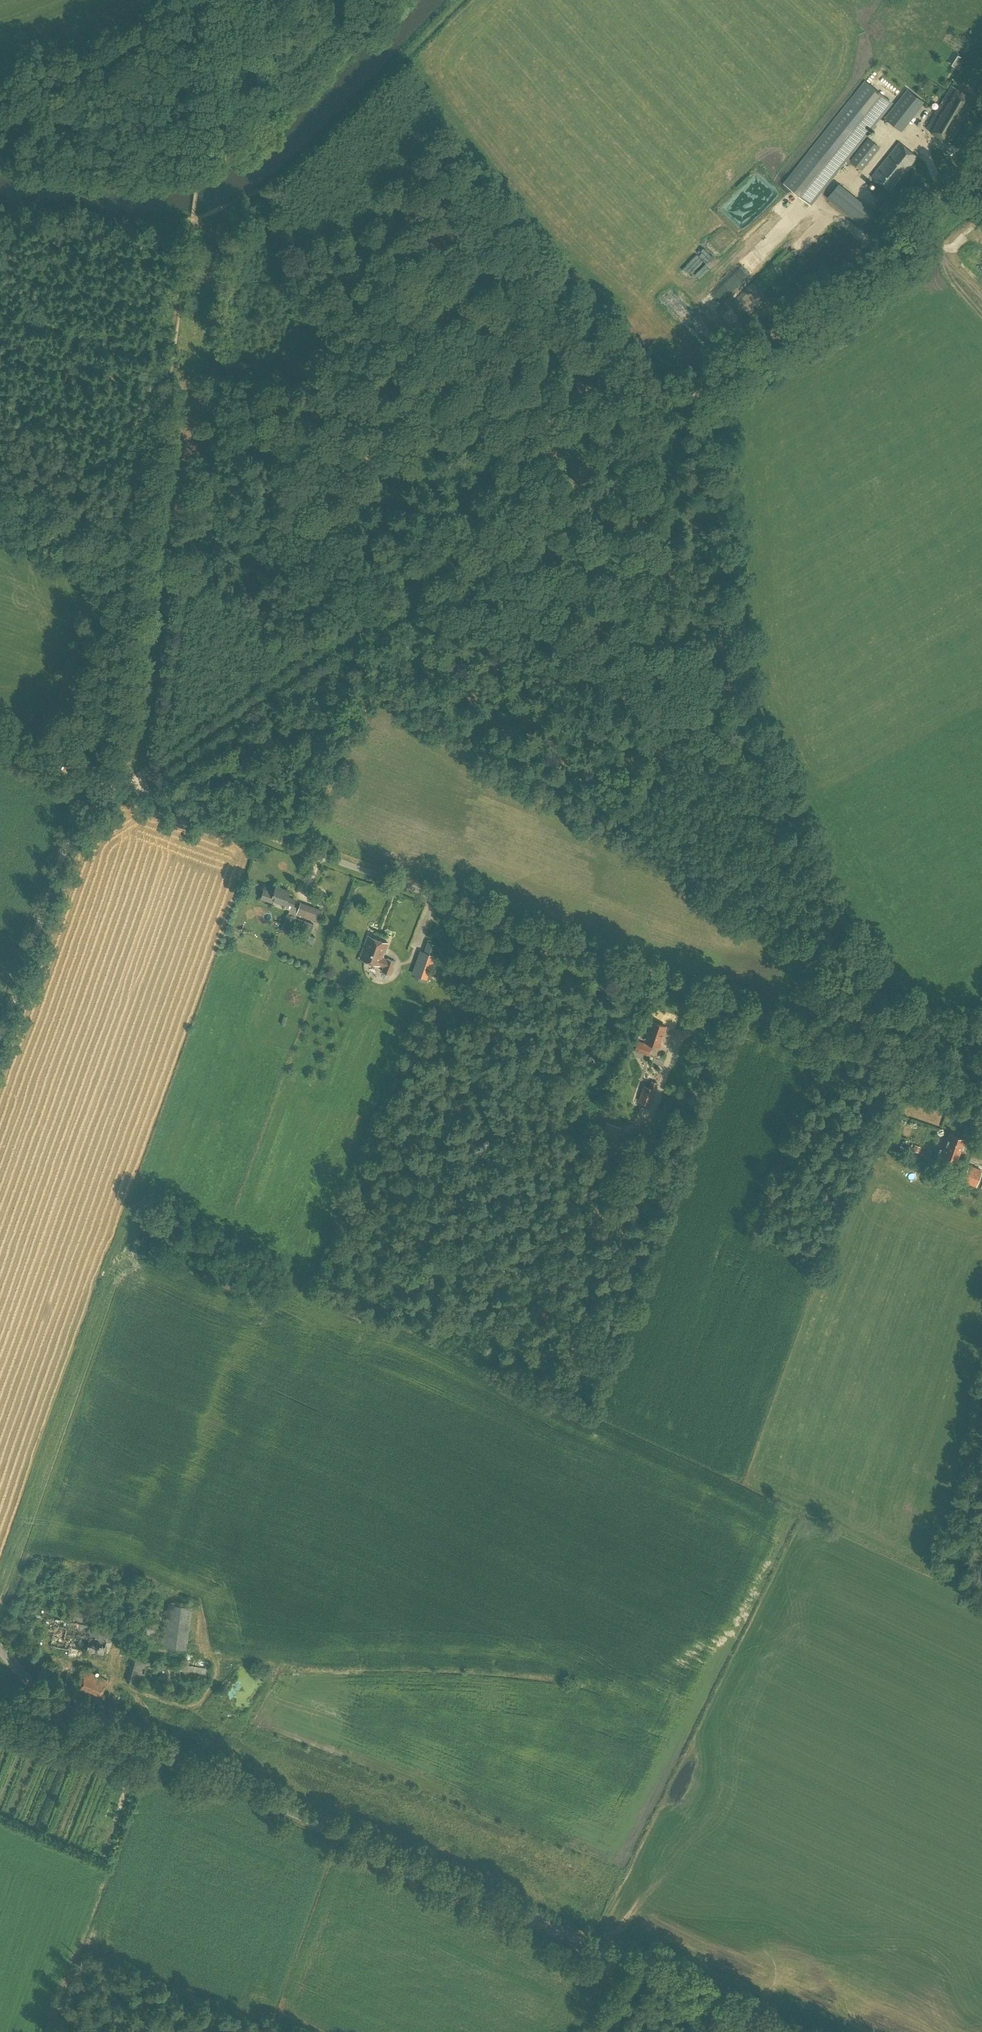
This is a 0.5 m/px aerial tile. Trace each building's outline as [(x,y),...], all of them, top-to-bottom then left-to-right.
[(892,103),(865,81),(862,84),(848,102),(783,184),(790,190),(810,205),(876,123),(892,103)] [(950,143),(976,101),(952,86),(926,128),(950,143)] [(924,102),(908,90),(885,118),(901,131),(924,102)] [(861,170),(880,148),(868,138),(849,160),(861,170)] [(890,192),(917,157),(898,142),(871,177),(890,192)] [(861,226),(874,211),(838,183),(826,198),(861,226)] [(747,192),(727,212),(747,230),(766,210),(747,192)] [(769,222),(753,231),(757,239),(773,230),(769,222)] [(288,897),(290,891),(276,886),(274,892),(265,889),(261,898),(271,902),(272,898),(294,906),(296,899),(288,897)] [(319,922),(323,910),(300,902),(296,914),(319,922)] [(299,924),(300,919),(296,918),(296,917),(287,913),(280,930),(291,935),(294,927),(297,928),(298,924),(299,924)] [(313,944),(316,937),(310,935),(314,925),(301,920),(297,930),(309,935),(306,942),(313,944)] [(391,974),(396,962),(383,957),(388,943),(368,936),(360,958),(384,967),(382,971),(391,974)] [(416,975),(427,979),(436,956),(424,952),(416,975)] [(399,983),(404,967),(395,964),(390,979),(399,983)] [(660,1046),(666,1027),(651,1022),(645,1041),(660,1046)] [(648,1055),(651,1045),(637,1041),(634,1051),(648,1055)] [(661,1067),(663,1060),(654,1058),(652,1064),(661,1067)] [(650,1105),(655,1089),(644,1086),(638,1101),(650,1105)] [(957,1161),(965,1139),(950,1134),(942,1156),(957,1161)] [(919,1153),(921,1147),(915,1145),(913,1150),(919,1153)] [(975,1186),(981,1170),(970,1166),(964,1181),(975,1186)] [(187,1648),(192,1607),(168,1604),(163,1645),(187,1648)] [(83,1621),(84,1613),(72,1611),(71,1619),(83,1621)] [(104,1654),(109,1629),(56,1619),(51,1646),(70,1649),(69,1655),(78,1657),(80,1649),(104,1654)] [(154,1634),(155,1623),(135,1621),(134,1633),(154,1634)] [(147,1662),(133,1659),(128,1681),(141,1684),(144,1673),(164,1678),(209,1679),(210,1666),(193,1666),(193,1665),(175,1665),(175,1667),(147,1661),(147,1662)] [(99,1702),(108,1680),(86,1671),(77,1693),(99,1702)]
